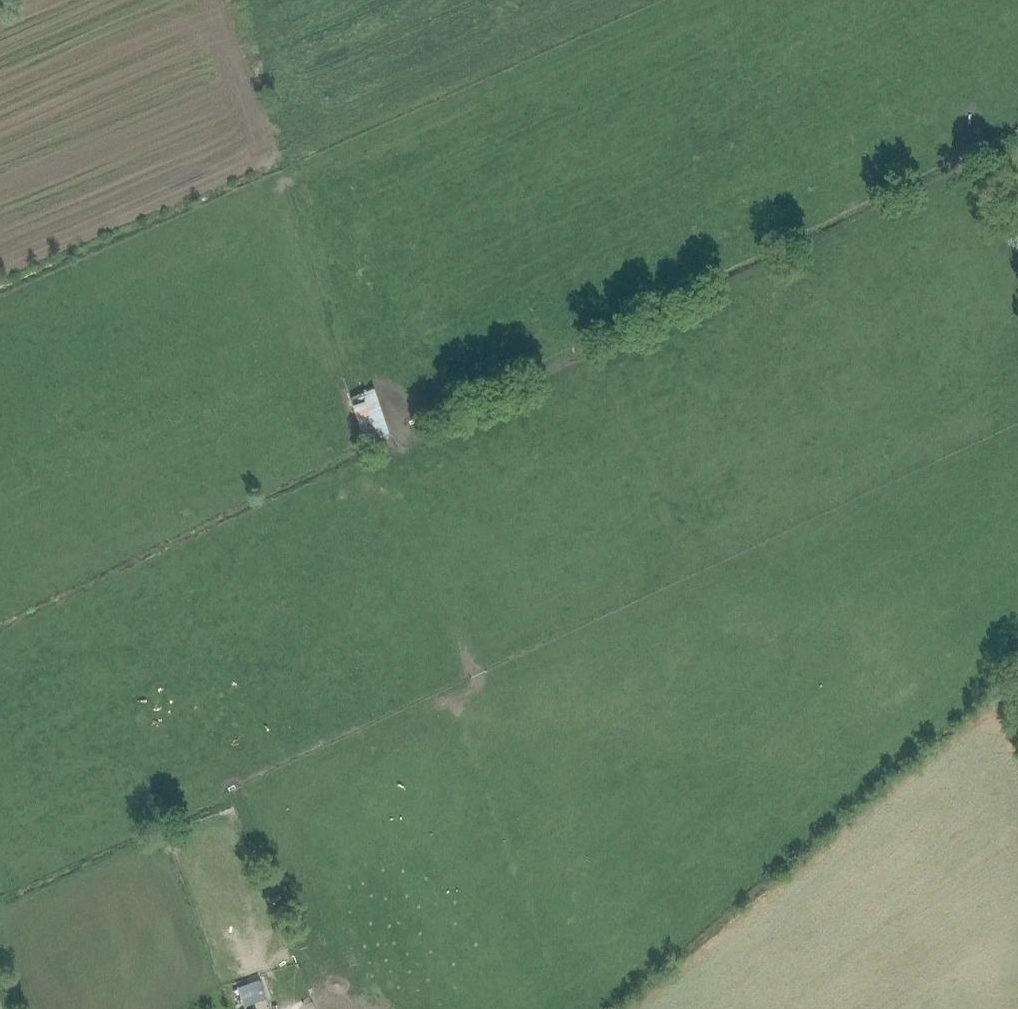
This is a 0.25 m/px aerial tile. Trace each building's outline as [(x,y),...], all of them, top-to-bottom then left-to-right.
[(380,387),(358,391),(367,437),(390,432),(380,387)] [(1009,689),(1017,700),(1017,681),(1009,689)] [(243,1007),(267,1000),(260,981),(237,988),(243,1007)]
